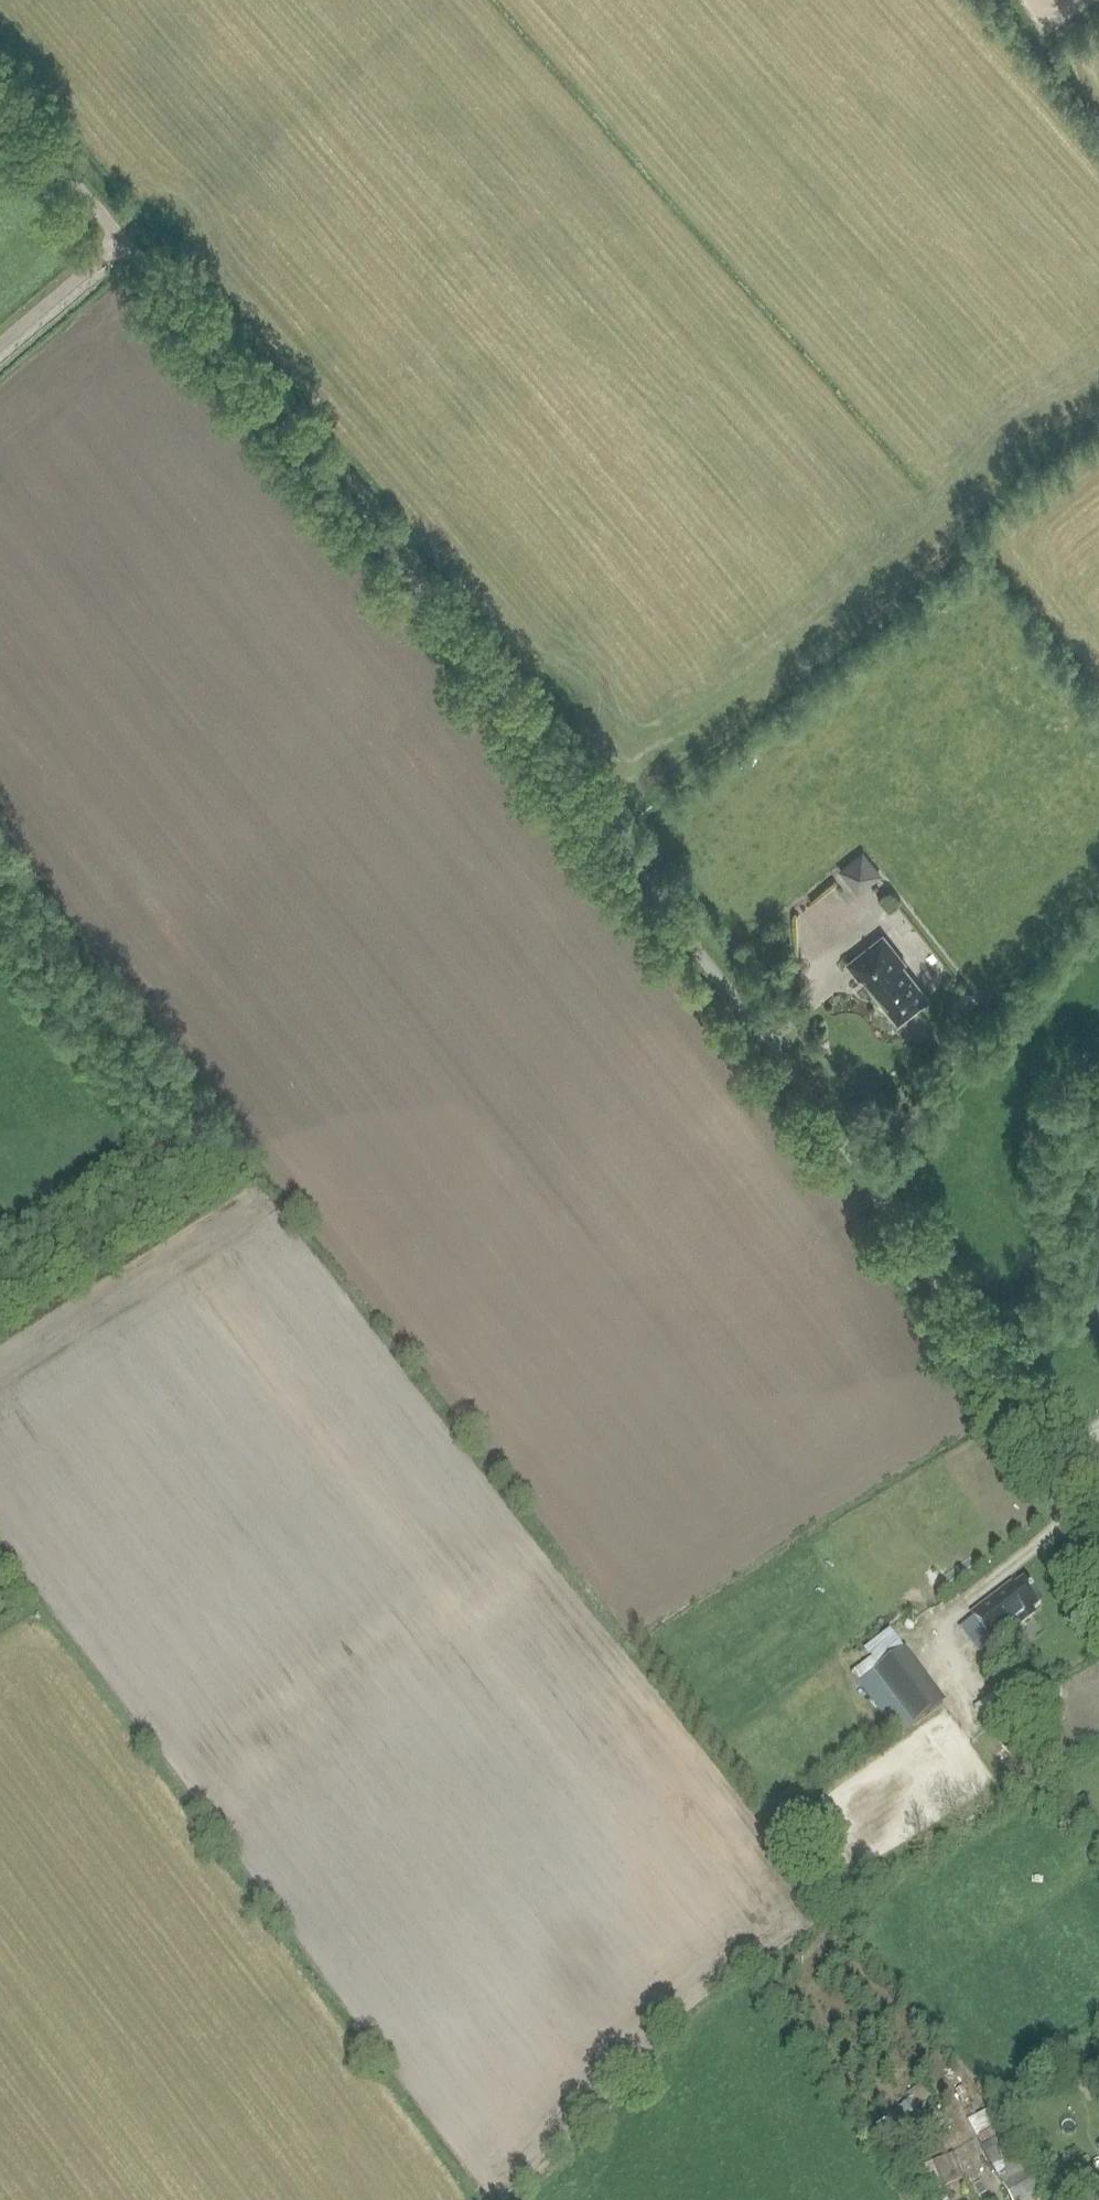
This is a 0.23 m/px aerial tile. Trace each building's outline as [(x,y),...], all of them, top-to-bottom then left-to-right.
[(882,875),(862,852),(838,872),(858,896),(882,875)] [(898,1023),(928,997),(902,965),(906,962),(884,934),(852,961),(851,960),(847,964),(859,979),(862,977),(898,1023)] [(994,1644),(1034,1614),(1031,1610),(1040,1603),(1023,1580),(1014,1587),(1011,1584),(971,1614),(994,1644)] [(906,1647),(878,1667),(873,1671),(913,1725),(946,1700),(906,1647)] [(1043,1753),(1053,1765),(1066,1753),(1056,1742),(1043,1753)] [(1073,1804),(1080,1813),(1091,1805),(1084,1795),(1073,1804)] [(904,2131),(891,2114),(877,2124),(893,2147),(902,2141),(898,2136),(904,2131)] [(1002,2184),(1027,2169),(1000,2125),(977,2139),(982,2147),(980,2149),(1002,2184)] [(963,2179),(953,2154),(932,2162),(942,2187),(963,2179)] [(1011,2199),(1019,2199),(1044,2186),(1033,2167),(1003,2185),(1011,2199)]
